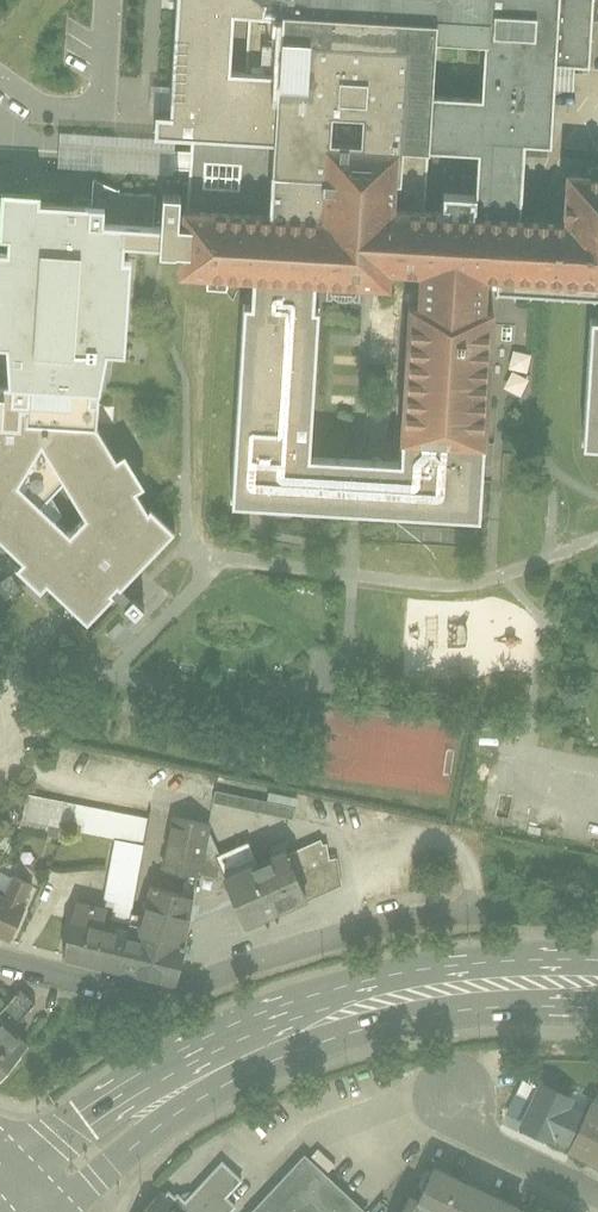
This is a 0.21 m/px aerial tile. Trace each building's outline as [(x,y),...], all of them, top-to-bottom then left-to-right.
[(168,115),(153,117),(152,139),(199,142),(198,160),(197,174),(195,192),(124,188),(91,186),(90,203),(17,199),(16,247),(0,247),(0,344),(14,344),(13,381),(0,380),(0,528),(31,557),(25,566),(47,586),(55,579),(96,617),(179,532),(151,507),(103,425),(113,357),(130,359),(136,251),(145,251),(146,258),(157,258),(168,258),(167,275),(266,280),(265,301),(245,299),(234,506),(317,510),(487,520),(499,324),(500,313),(488,313),(490,286),(597,294),(597,175),(559,173),(557,213),(519,211),(523,145),(551,146),(555,69),(587,71),(590,0),(174,0),(168,115)] [(198,160),(199,142),(152,139),(59,132),(57,163),(197,174),(198,160)] [(587,320),(579,448),(597,449),(597,320),(587,320)] [(150,815),(146,842),(161,844),(164,822),(181,824),(182,819),(150,815)] [(184,828),(166,825),(159,866),(197,873),(207,824),(186,820),(184,828)] [(323,837),(286,854),(303,891),(255,913),(258,921),(343,883),(338,857),(330,858),(327,841),(323,842),(323,837)] [(283,846),(220,874),(240,919),(255,913),(303,891),(286,854),(283,846)] [(13,939),(36,884),(0,868),(0,933),(13,939)] [(69,904),(58,950),(174,975),(191,896),(143,885),(132,933),(104,927),(107,913),(69,904)] [(28,1047),(0,1020),(0,1077),(28,1047)] [(574,1142),(586,1116),(567,1107),(572,1097),(542,1083),(523,1124),(552,1138),(554,1134),(574,1142)] [(571,1148),(597,1160),(597,1105),(592,1103),(586,1116),(574,1142),(571,1148)] [(239,1209),(242,1211),(355,1211),(361,1205),(295,1147),(239,1209)] [(136,1211),(226,1211),(232,1205),(223,1197),(241,1178),(219,1159),(179,1203),(159,1186),(136,1211)] [(403,1211),(520,1211),(522,1208),(435,1167),(419,1200),(410,1196),(403,1211)]
